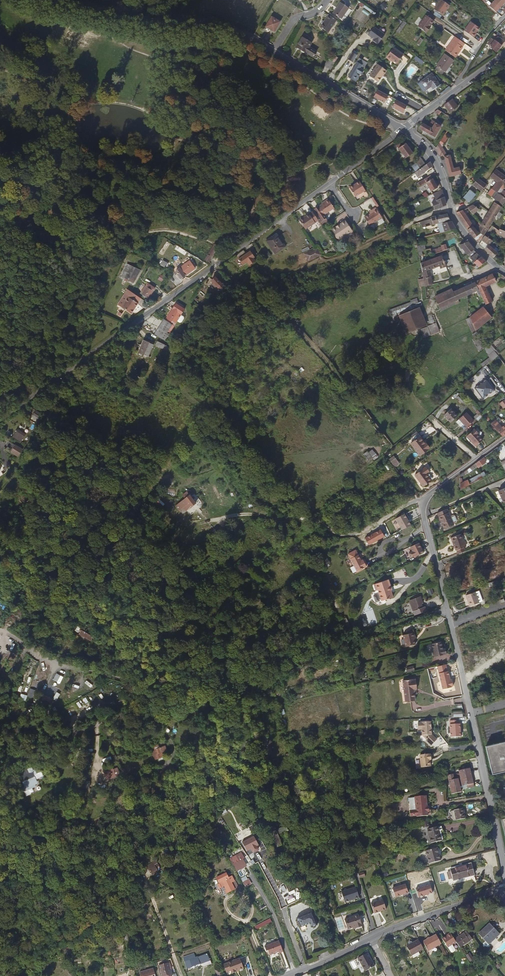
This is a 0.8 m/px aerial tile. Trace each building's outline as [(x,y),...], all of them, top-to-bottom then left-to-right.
[(442,0),(440,0),(434,9),(442,16),(449,6),(442,0)] [(340,2),(333,13),(341,19),(348,8),(340,2)] [(328,32),(337,20),(328,15),(320,27),(328,32)] [(426,33),(430,28),(429,27),(430,25),(433,21),(426,15),(418,26),(426,33)] [(280,22),(272,17),(265,27),(274,32),(280,22)] [(479,28),(470,22),(464,31),(474,38),(476,34),(475,34),(479,28)] [(385,35),(374,26),(368,34),(374,39),(373,40),(377,44),(378,42),(379,42),(385,35)] [(444,30),(439,39),(444,42),(449,33),(444,30)] [(311,44),(302,37),(295,32),(291,38),(299,43),(296,47),(305,53),(311,44)] [(504,41),(498,36),(497,37),(495,36),(495,37),(494,39),(501,44),(504,41)] [(445,50),(455,57),(458,53),(458,52),(459,50),(460,51),(462,48),(462,47),(464,44),(455,37),(445,50)] [(501,44),(494,39),(492,41),(493,42),(489,47),(496,52),(501,45),(501,44)] [(403,55),(393,47),(386,57),(390,60),(391,59),(397,63),(403,55)] [(356,55),(352,53),(348,59),(353,62),(356,55)] [(453,60),(444,53),(435,65),(444,72),(453,60)] [(367,62),(359,58),(356,62),(357,63),(352,72),(351,72),(348,76),(355,81),(359,73),(360,74),(362,70),(362,69),(363,67),(364,67),(367,62)] [(333,65),(327,61),(324,66),(330,70),(333,65)] [(378,64),(369,76),(378,82),(381,77),(380,77),(382,75),(383,75),(386,70),(378,64)] [(433,85),(435,88),(439,85),(431,74),(420,81),(426,89),(430,86),(433,85)] [(389,96),(379,90),(374,97),(385,103),(389,96)] [(457,106),(452,99),(444,105),(449,112),(454,115),(458,108),(457,106)] [(408,106),(397,100),(393,107),(404,113),(408,106)] [(419,127),(429,133),(434,123),(435,122),(431,119),(427,126),(421,123),(419,127)] [(434,123),(429,133),(434,137),(440,127),(434,123)] [(444,157),(447,172),(453,171),(453,168),(450,155),(447,156),(441,147),(446,140),(448,137),(444,134),(435,149),(440,157),(444,157)] [(402,146),(399,142),(395,145),(405,158),(412,153),(405,143),(402,146)] [(420,169),(425,165),(420,158),(417,160),(415,156),(411,159),(412,161),(408,164),(409,165),(414,162),(420,169)] [(432,167),(429,162),(425,165),(420,169),(414,173),(417,177),(432,167)] [(447,172),(449,177),(459,174),(463,172),(462,167),(453,168),(453,171),(447,172)] [(489,176),(492,179),(493,178),(497,181),(496,182),(492,189),(495,191),(497,193),(504,182),(504,177),(495,169),(489,176)] [(430,175),(415,184),(417,187),(425,182),(431,191),(437,188),(430,175)] [(470,183),(479,190),(481,192),(482,190),(486,185),(484,183),(477,178),(474,182),(472,180),(470,183)] [(359,182),(355,184),(356,185),(350,189),(355,197),(364,190),(359,182)] [(486,185),(482,190),(487,194),(491,189),(486,185)] [(432,202),(435,209),(445,204),(443,197),(441,190),(432,194),(435,201),(432,202)] [(469,190),(468,192),(463,198),(469,203),(475,194),(469,190)] [(497,193),(494,199),(496,200),(494,202),(501,207),(504,201),(504,192),(502,190),(499,195),(497,193)] [(328,200),(322,204),(317,207),(314,210),(322,221),(325,218),(323,215),(333,208),(328,200)] [(489,212),(495,216),(501,207),(494,202),(489,212)] [(473,205),(468,208),(473,214),(478,209),(476,208),(473,205)] [(375,207),(371,210),(372,211),(369,213),(364,216),(369,225),(377,220),(382,217),(375,207)] [(456,213),(467,230),(473,227),(464,214),(465,213),(463,210),(456,213)] [(481,224),(488,229),(495,216),(489,212),(481,224)] [(309,214),(299,221),(305,230),(315,223),(309,214)] [(435,216),(437,223),(442,222),(449,220),(447,214),(435,216)] [(335,228),(334,227),(331,229),(334,234),(334,236),(335,238),(337,238),(339,237),(340,239),(351,230),(351,229),(347,223),(344,220),(339,224),(340,225),(335,228)] [(449,220),(442,222),(444,230),(441,230),(441,232),(455,229),(451,221),(450,222),(449,220)] [(477,231),(483,236),(488,229),(481,224),(477,231)] [(489,230),(484,236),(491,241),(492,239),(496,234),(504,238),(504,232),(499,229),(498,231),(492,226),(489,230)] [(473,227),(467,230),(472,237),(478,243),(483,236),(477,231),(473,227)] [(276,234),(265,241),(275,254),(285,247),(276,234)] [(491,241),(484,236),(481,241),(487,246),(488,245),(491,241)] [(487,246),(481,241),(479,244),(484,249),(487,246)] [(467,255),(473,250),(474,250),(467,242),(465,242),(459,245),(467,255)] [(487,246),(484,249),(484,250),(492,258),(498,253),(498,250),(497,249),(494,251),(488,245),(487,246)] [(308,261),(320,255),(318,250),(317,248),(304,254),(308,261)] [(475,267),(477,268),(478,267),(479,267),(486,262),(473,250),(467,255),(472,262),(476,265),(475,267)] [(255,257),(251,251),(238,259),(243,265),(247,263),(249,265),(255,261),(253,258),(255,257)] [(420,263),(424,286),(432,285),(429,269),(438,266),(439,268),(445,266),(441,255),(420,263)] [(198,266),(193,259),(179,269),(184,276),(198,266)] [(130,278),(137,264),(128,261),(123,275),(130,278)] [(133,280),(140,266),(137,264),(130,278),(133,280)] [(142,267),(140,266),(133,280),(135,281),(142,267)] [(496,282),(492,274),(474,282),(479,292),(485,305),(491,302),(484,287),(496,282)] [(221,285),(224,281),(217,275),(214,279),(221,285)] [(159,286),(152,280),(143,290),(150,296),(159,286)] [(220,292),(230,285),(224,281),(221,285),(217,289),(220,292)] [(479,292),(474,282),(464,287),(467,295),(476,291),(477,292),(479,292)] [(467,295),(464,287),(455,291),(451,293),(455,301),(454,301),(456,304),(459,303),(457,300),(467,295)] [(439,308),(454,301),(455,301),(451,293),(455,291),(453,288),(434,296),(439,308)] [(134,307),(136,308),(140,301),(131,295),(124,306),(132,310),(134,307)] [(174,319),(180,310),(175,307),(169,315),(174,319)] [(490,317),(482,307),(469,318),(475,330),(490,317)] [(419,308),(398,316),(405,333),(426,325),(419,308)] [(160,325),(168,330),(174,321),(166,315),(160,325)] [(478,336),(473,338),(479,350),(484,348),(478,336)] [(144,353),(149,341),(144,339),(139,351),(144,353)] [(153,343),(149,341),(144,353),(148,355),(153,343)] [(494,351),(488,356),(492,361),(498,356),(494,351)] [(486,380),(486,379),(474,388),(482,399),(486,396),(485,394),(488,392),(489,394),(494,390),(493,389),(496,386),(490,378),(486,380)] [(460,394),(459,395),(466,403),(467,401),(460,394)] [(466,403),(459,395),(456,397),(463,405),(466,403)] [(443,416),(450,424),(457,417),(450,409),(443,416)] [(473,421),(465,413),(459,419),(466,427),(473,421)] [(28,420),(24,428),(32,432),(36,424),(28,420)] [(490,424),(493,427),(495,426),(498,430),(501,428),(494,420),(490,424)] [(502,436),(504,434),(504,425),(501,428),(498,430),(495,426),(493,427),(502,436)] [(472,430),(466,436),(472,442),(471,443),(475,447),(482,441),(476,435),(472,430)] [(424,444),(419,437),(410,443),(419,456),(428,449),(427,448),(428,448),(425,443),(424,444)] [(18,452),(13,449),(8,456),(13,459),(18,452)] [(369,460),(376,455),(372,449),(364,454),(369,460)] [(398,463),(394,457),(389,460),(394,466),(398,463)] [(485,462),(482,458),(472,465),(474,468),(477,466),(478,468),(485,462)] [(414,475),(422,487),(430,481),(425,474),(428,472),(425,467),(414,475)] [(459,490),(469,485),(467,481),(462,483),(461,478),(459,479),(459,484),(459,490)] [(198,502),(193,493),(188,496),(191,502),(186,505),(188,509),(198,502)] [(164,501),(158,495),(153,501),(159,506),(164,501)] [(446,508),(436,513),(443,528),(453,524),(453,523),(450,516),(446,508)] [(455,550),(456,553),(464,551),(463,547),(465,545),(459,533),(450,537),(453,545),(452,546),(454,550),(455,550)] [(423,553),(419,544),(410,548),(412,552),(408,554),(411,559),(414,557),(415,557),(423,553)] [(361,563),(355,550),(347,554),(353,566),(349,568),(352,574),(366,567),(363,562),(361,563)] [(391,590),(389,581),(374,585),(376,592),(378,591),(381,603),(393,601),(390,590),(391,590)] [(482,601),(479,590),(465,595),(469,605),(482,601)] [(419,602),(422,601),(419,596),(408,601),(415,614),(426,610),(424,606),(422,607),(420,603),(419,602)] [(79,635),(90,641),(93,637),(81,630),(79,635)] [(411,630),(399,633),(402,645),(413,643),(412,638),(413,638),(411,630)] [(440,647),(438,640),(428,642),(432,655),(441,652),(440,652),(443,651),(442,647),(440,647)] [(413,693),(411,679),(407,679),(407,678),(398,679),(400,701),(410,700),(409,694),(413,693)] [(59,707),(64,700),(57,696),(53,703),(59,707)] [(456,723),(456,720),(447,720),(448,737),(458,736),(457,723),(456,723)] [(418,722),(418,723),(414,723),(415,730),(419,730),(419,736),(423,740),(422,741),(428,746),(433,740),(428,735),(428,721),(418,722)] [(486,747),(492,775),(504,772),(504,742),(486,747)] [(163,746),(150,750),(153,761),(166,758),(163,746)] [(426,755),(416,756),(417,768),(427,767),(426,760),(428,760),(427,755),(426,755)] [(117,767),(104,773),(107,781),(120,776),(117,767)] [(22,788),(26,797),(31,794),(29,789),(38,785),(31,768),(19,773),(25,787),(22,788)] [(452,781),(451,778),(451,775),(445,777),(450,796),(460,793),(458,788),(465,786),(466,789),(472,787),(467,769),(457,772),(458,776),(458,779),(452,781)] [(423,804),(421,794),(410,795),(411,809),(405,810),(406,815),(412,815),(412,816),(424,814),(423,809),(425,809),(425,803),(423,804)] [(453,821),(462,819),(460,809),(451,810),(453,821)] [(281,830),(279,827),(265,833),(272,848),(275,846),(270,835),(281,830)] [(425,830),(428,843),(438,841),(435,827),(425,830)] [(245,838),(238,842),(241,847),(249,843),(245,838)] [(241,847),(245,855),(254,850),(250,843),(249,843),(241,847)] [(434,848),(423,852),(426,864),(437,861),(434,848)] [(236,869),(240,866),(237,861),(235,862),(231,864),(228,866),(233,873),(237,871),(236,869)] [(448,870),(449,873),(450,879),(451,881),(471,876),(469,864),(448,870)] [(425,886),(422,879),(409,883),(411,890),(425,886)] [(224,894),(231,891),(228,884),(221,887),(224,894)] [(404,892),(402,885),(389,889),(391,896),(404,892)] [(370,917),(382,913),(379,903),(367,906),(370,917)] [(313,926),(307,913),(292,920),(297,930),(306,925),(308,929),(313,926)] [(356,927),(353,917),(339,921),(342,931),(350,929),(350,931),(356,929),(356,927)] [(332,919),(337,932),(341,931),(336,918),(332,919)] [(494,939),(497,936),(488,925),(476,936),(485,945),(493,938),(494,939)] [(450,936),(446,939),(441,942),(446,950),(451,947),(455,944),(450,936)] [(440,946),(435,937),(423,944),(428,953),(440,946)] [(424,951),(419,941),(406,948),(412,959),(421,955),(420,953),(424,951)] [(260,947),(262,952),(263,951),(265,956),(274,953),(278,952),(275,943),(260,947)] [(469,953),(465,956),(470,963),(474,960),(469,953)] [(373,968),(366,954),(356,959),(363,973),(373,968)] [(193,963),(190,958),(188,959),(186,956),(181,959),(182,962),(183,962),(185,967),(193,963)] [(237,961),(219,968),(222,975),(223,975),(227,974),(227,975),(231,975),(233,975),(232,974),(235,973),(235,974),(241,971),(237,961)] [(168,967),(166,962),(155,966),(157,971),(158,975),(167,972),(166,968),(168,967)] [(150,975),(153,974),(151,968),(141,971),(142,975),(151,975),(150,975)]
